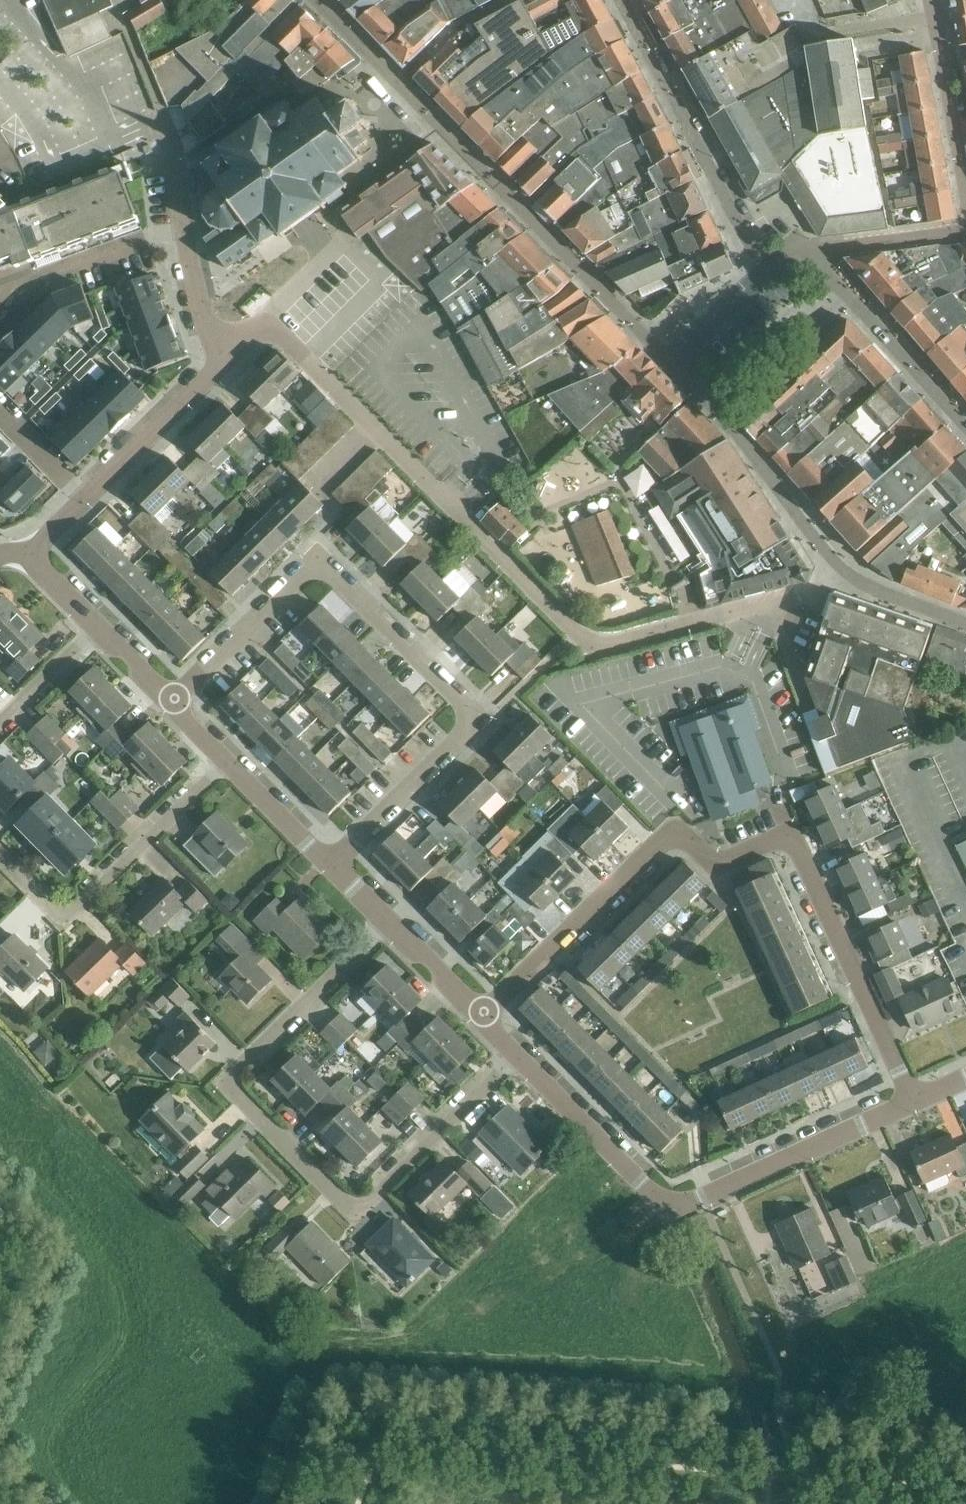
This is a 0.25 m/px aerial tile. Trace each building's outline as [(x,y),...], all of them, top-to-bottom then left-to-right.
[(58,31),(100,12),(112,7),(109,0),(44,0),(58,31)] [(141,6),(128,14),(135,31),(167,13),(165,9),(161,0),(150,0),(141,6)] [(165,9),(179,0),(161,0),(165,9)] [(243,4),(220,27),(173,51),(207,82),(196,93),(195,91),(182,105),(189,123),(210,100),(237,72),(273,35),(267,29),(294,1),(294,0),(247,0),(243,4)] [(338,2),(357,21),(383,0),(341,0),(338,2)] [(357,21),(382,47),(405,24),(438,1),(449,22),(456,19),(446,0),(383,0),(357,21)] [(456,19),(490,0),(446,0),(456,19)] [(533,21),(522,0),(521,0),(497,13),(530,73),(552,57),(541,35),(533,21)] [(585,0),(522,0),(533,21),(545,15),(548,20),(568,9),(585,0)] [(541,35),(552,57),(582,36),(612,20),(601,0),(585,0),(568,9),(573,18),(553,29),(541,35)] [(650,13),(673,0),(642,0),(650,13)] [(734,0),(673,0),(650,13),(665,40),(714,13),(734,1),(734,0)] [(780,28),(764,0),(739,0),(760,39),(780,28)] [(861,0),(867,13),(888,4),(886,0),(862,0),(861,0)] [(953,18),(954,18),(965,16),(965,0),(949,0),(953,18)] [(426,46),(437,34),(449,22),(438,1),(405,24),(382,47),(403,68),(426,46)] [(714,13),(665,40),(682,70),(710,54),(751,31),(734,1),(714,13)] [(273,35),(237,72),(258,92),(286,63),(285,62),(301,46),(305,50),(325,32),(300,6),(273,35)] [(100,12),(58,31),(70,58),(96,46),(112,39),(100,12)] [(434,100),(463,129),(479,113),(502,95),(530,73),(497,13),(474,25),(492,51),(480,60),(451,85),(434,100)] [(954,18),(959,46),(965,44),(965,16),(954,18)] [(479,113),(463,129),(479,146),(515,110),(521,115),(535,103),(547,92),(566,76),(588,62),(622,41),(612,20),(582,36),(552,57),(530,73),(502,95),(479,113)] [(451,85),(480,60),(492,51),(474,25),(460,33),(450,42),(413,79),(434,100),(451,85)] [(710,54),(682,70),(709,119),(737,103),(808,62),(805,45),(795,27),(759,47),(751,31),(710,54)] [(338,44),(325,32),(305,50),(301,46),(285,62),(286,63),(291,69),(300,80),(309,72),(316,66),(338,44)] [(782,174),(777,177),(780,183),(784,180),(821,236),(889,228),(866,127),(862,100),(874,98),(870,68),(857,70),(853,38),(835,41),(833,41),(805,45),(808,62),(815,108),(819,134),(781,172),(782,174)] [(622,41),(588,62),(597,79),(633,59),(622,41)] [(316,66),(330,80),(354,60),(338,44),(316,66)] [(905,84),(930,80),(925,52),(900,57),(902,71),(891,73),(892,79),(876,81),(878,89),(894,86),(905,84)] [(641,73),(633,59),(597,79),(585,85),(559,104),(570,115),(576,111),(594,99),(641,73)] [(559,104),(585,85),(597,79),(588,62),(566,76),(547,92),(559,104)] [(737,103),(709,119),(730,156),(815,108),(808,62),(737,103)] [(300,80),(291,69),(284,75),(292,85),(300,80)] [(576,111),(587,129),(589,128),(595,137),(595,138),(607,131),(608,132),(611,130),(605,121),(614,117),(617,115),(654,98),(641,73),(594,99),(576,111)] [(894,86),(878,89),(879,97),(895,94),(898,114),(910,112),(935,107),(930,80),(905,84),(894,86)] [(496,163),(533,126),(541,119),(550,127),(570,115),(559,104),(547,92),(535,103),(521,115),(515,110),(479,146),(486,153),(485,153),(484,154),(485,156),(486,157),(488,158),(489,157),(490,157),(496,163)] [(351,103),(350,100),(347,101),(343,102),(342,102),(341,103),(339,105),(336,101),(338,100),(337,98),(334,99),(333,98),(331,99),(332,102),(324,107),(319,100),(321,99),(319,97),(317,98),(316,97),(315,98),(316,100),(295,115),(289,106),(290,104),(289,103),(287,104),(286,102),(284,103),(286,106),(282,108),(279,104),(265,115),(266,117),(265,119),(264,117),(263,119),(260,115),(258,117),(260,120),(222,147),(220,144),(217,146),(220,149),(217,151),(219,153),(222,151),(223,153),(207,164),(205,162),(203,164),(205,165),(203,166),(205,168),(206,167),(218,183),(215,185),(217,187),(219,186),(221,188),(211,195),(209,194),(207,196),(210,197),(206,205),(203,205),(203,207),(206,208),(206,217),(203,217),(204,219),(208,218),(212,225),(210,228),(213,229),(214,227),(219,230),(206,239),(227,268),(261,244),(262,246),(264,244),(262,243),(279,231),(280,233),(276,235),(278,237),(281,235),(284,237),(286,236),(284,232),(322,206),(324,209),(327,208),(324,204),(327,202),(326,201),(327,201),(329,203),(343,193),(340,190),(343,187),(345,189),(347,187),(346,185),(348,184),(346,181),(344,183),(338,174),(359,159),(360,160),(362,159),(362,157),(363,156),(361,155),(360,155),(356,149),(364,144),(365,145),(367,144),(365,142),(367,141),(366,140),(364,141),(358,132),(364,128),(367,131),(370,129),(368,125),(370,124),(368,119),(365,122),(353,106),(357,104),(354,101),(351,103)] [(581,146),(575,152),(580,156),(592,169),(615,150),(668,124),(654,98),(617,115),(614,117),(605,121),(611,130),(608,132),(607,131),(595,138),(590,140),(581,146)] [(228,125),(210,100),(189,123),(204,142),(228,125)] [(886,136),(875,138),(876,146),(887,144),(903,141),(914,139),(940,135),(935,107),(910,112),(898,114),(901,133),(886,136)] [(815,108),(730,156),(751,192),(777,177),(782,174),(781,172),(819,134),(815,108)] [(560,138),(519,179),(515,183),(529,197),(575,152),(581,146),(590,140),(585,130),(587,129),(576,111),(570,115),(550,127),(560,138)] [(541,119),(533,126),(496,163),(510,177),(513,174),(519,179),(560,138),(550,127),(541,119)] [(615,150),(592,169),(594,171),(601,178),(554,222),(562,230),(596,207),(608,198),(622,188),(633,181),(649,170),(681,153),(668,124),(615,150)] [(595,138),(595,137),(589,128),(587,129),(585,130),(590,140),(595,138)] [(914,139),(903,141),(904,149),(916,147),(919,167),(945,162),(940,135),(914,139)] [(904,149),(903,141),(887,144),(888,151),(904,149)] [(449,203),(473,184),(457,168),(433,144),(337,213),(356,239),(365,233),(384,258),(419,292),(427,285),(430,288),(428,285),(441,275),(431,261),(442,254),(452,245),(443,230),(434,216),(433,214),(449,203)] [(121,153),(112,156),(116,167),(125,163),(121,153)] [(622,188),(608,198),(612,207),(623,201),(628,213),(651,201),(695,180),(681,153),(649,170),(633,181),(622,188)] [(554,222),(601,178),(594,171),(592,169),(580,156),(534,201),(554,222)] [(911,189),(896,192),(897,199),(950,190),(945,162),(919,167),(922,182),(910,184),(911,189)] [(1,271),(32,260),(41,256),(42,258),(60,252),(59,250),(67,247),(68,249),(86,242),(85,240),(93,237),(94,239),(112,233),(111,231),(119,228),(120,229),(137,223),(138,223),(119,172),(13,213),(14,215),(3,219),(0,212),(6,206),(0,200),(3,197),(2,196),(0,198),(0,271),(1,271)] [(651,201),(628,213),(635,226),(639,232),(643,240),(654,235),(670,228),(708,211),(695,180),(651,201)] [(495,206),(473,184),(449,203),(433,214),(434,216),(443,230),(452,245),(468,233),(464,229),(495,206)] [(954,217),(951,196),(950,190),(897,199),(894,200),(896,210),(918,207),(918,211),(927,209),(929,221),(954,217)] [(596,207),(562,230),(586,255),(617,237),(625,232),(635,226),(628,213),(623,201),(612,207),(608,198),(596,207)] [(497,209),(468,233),(452,245),(442,254),(431,261),(441,275),(446,274),(482,243),(510,221),(497,209)] [(708,211),(670,228),(654,235),(660,249),(668,268),(723,243),(708,211)] [(446,274),(441,275),(428,285),(430,288),(439,302),(452,293),(466,284),(495,260),(492,257),(499,252),(522,234),(510,221),(482,243),(446,274)] [(625,232),(617,237),(586,255),(596,264),(618,253),(629,247),(643,240),(639,232),(635,226),(625,232)] [(466,284),(452,293),(439,302),(455,326),(457,329),(488,309),(515,292),(526,285),(554,266),(522,234),(499,252),(492,257),(495,260),(466,284)] [(643,240),(629,247),(635,260),(660,249),(654,235),(643,240)] [(635,260),(605,273),(627,295),(651,321),(679,294),(734,269),(723,243),(668,268),(660,249),(635,260)] [(956,244),(959,267),(929,281),(924,284),(892,312),(905,327),(936,300),(950,294),(965,288),(965,243),(956,244)] [(956,244),(938,247),(939,258),(911,272),(903,278),(880,298),(892,312),(924,284),(929,281),(959,267),(956,244)] [(635,260),(629,247),(618,253),(596,264),(605,273),(635,260)] [(939,258),(938,247),(846,258),(880,298),(903,278),(911,272),(939,258)] [(570,281),(554,266),(526,285),(515,292),(488,309),(499,333),(540,305),(570,281)] [(159,296),(151,275),(115,289),(123,310),(159,296)] [(540,305),(499,333),(507,349),(541,330),(589,300),(570,281),(540,305)] [(93,319),(81,286),(52,296),(72,327),(93,319)] [(905,327),(928,354),(960,325),(965,326),(965,313),(950,294),(936,300),(905,327)] [(72,327),(52,296),(31,317),(57,342),(72,327)] [(166,316),(159,296),(123,310),(130,329),(166,316)] [(457,329),(487,386),(559,346),(570,339),(606,317),(589,300),(541,330),(507,349),(499,333),(488,309),(457,329)] [(106,316),(101,305),(94,308),(98,319),(106,316)] [(680,339),(697,324),(687,311),(669,326),(680,339)] [(167,315),(166,316),(130,329),(138,351),(174,338),(175,337),(167,315)] [(110,328),(106,316),(98,319),(102,330),(110,328)] [(40,358),(57,342),(31,317),(15,333),(40,358)] [(636,347),(606,317),(570,339),(586,355),(597,366),(585,371),(586,372),(580,375),(583,380),(614,367),(636,347)] [(848,319),(816,348),(835,367),(822,379),(830,388),(838,396),(853,413),(898,374),(848,319)] [(928,354),(952,382),(965,370),(965,326),(960,325),(928,354)] [(98,344),(107,335),(101,330),(92,338),(98,344)] [(15,333),(14,332),(0,346),(0,354),(22,376),(40,358),(15,333)] [(182,358),(174,338),(138,351),(146,371),(182,358)] [(570,339),(559,346),(562,351),(567,348),(581,361),(586,355),(570,339)] [(654,364),(636,347),(614,367),(583,380),(548,395),(581,431),(597,416),(612,402),(616,407),(622,402),(658,368),(654,364)] [(782,415),(755,440),(759,444),(760,443),(773,456),(788,443),(792,440),(803,430),(838,396),(830,388),(822,379),(835,367),(816,348),(765,396),(782,415)] [(78,364),(86,355),(81,349),(72,358),(78,364)] [(121,361),(113,352),(107,357),(115,366),(121,361)] [(259,369),(281,392),(300,374),(278,352),(259,369)] [(0,354),(0,389),(5,393),(22,376),(0,354)] [(69,372),(78,364),(72,358),(64,366),(69,372)] [(96,365),(90,359),(81,368),(87,374),(96,365)] [(130,369),(121,361),(115,366),(124,375),(130,369)] [(87,374),(81,368),(73,376),(79,382),(87,374)] [(661,424),(687,398),(658,368),(622,402),(642,422),(651,414),(661,424)] [(281,392),(259,369),(241,388),(255,402),(246,411),(264,430),(265,430),(273,422),(262,410),(281,392)] [(952,382),(964,395),(965,393),(965,370),(952,382)] [(146,398),(119,371),(102,387),(129,414),(146,398)] [(788,443),(773,456),(813,501),(831,483),(866,451),(876,441),(877,440),(889,429),(895,424),(894,423),(921,399),(898,374),(853,413),(838,396),(803,430),(792,440),(788,443)] [(309,381),(293,395),(311,414),(325,400),(326,399),(309,381)] [(44,397),(52,389),(47,383),(38,392),(44,397)] [(129,414),(102,387),(84,405),(110,432),(111,433),(130,415),(129,414)] [(35,406),(44,397),(38,392),(29,400),(35,406)] [(53,407),(62,399),(56,393),(47,401),(53,407)] [(782,415),(765,396),(738,421),(755,440),(782,415)] [(876,441),(866,451),(885,472),(897,462),(914,447),(917,450),(945,426),(921,399),(894,423),(895,424),(889,429),(877,440),(876,441)] [(325,421),(336,411),(325,400),(311,414),(306,418),(317,429),(325,421)] [(53,407),(47,401),(39,410),(44,416),(53,407)] [(597,416),(581,431),(579,433),(585,439),(588,442),(621,412),(616,407),(612,402),(597,416)] [(110,432),(84,405),(67,421),(94,449),(110,432)] [(223,405),(204,424),(227,446),(245,429),(255,439),(264,430),(246,411),(237,419),(223,405)] [(638,452),(663,479),(721,445),(684,407),(638,452)] [(336,411),(325,421),(342,438),(352,428),(336,411)] [(94,449),(67,421),(49,439),(76,466),(94,449)] [(342,438),(325,421),(317,429),(334,447),(342,438)] [(227,446),(204,424),(186,442),(200,456),(191,464),(210,484),(219,474),(209,463),(227,446)] [(831,520),(858,551),(898,515),(920,495),(965,453),(965,449),(945,426),(917,450),(914,447),(897,462),(885,472),(849,504),(831,520)] [(317,429),(308,438),(325,455),(334,447),(317,429)] [(10,448),(0,438),(0,458),(10,448)] [(325,455),(308,438),(300,446),(317,463),(325,455)] [(808,565),(727,439),(721,445),(663,479),(662,479),(664,483),(657,487),(666,500),(673,497),(682,511),(676,515),(708,564),(695,573),(705,609),(800,587),(808,565)] [(300,446),(291,455),(308,472),(317,463),(300,446)] [(831,483),(813,501),(831,520),(849,504),(885,472),(866,451),(831,483)] [(376,452),(366,462),(382,478),(393,469),(376,452)] [(870,564),(894,579),(899,567),(920,541),(942,522),(965,501),(965,453),(920,495),(898,515),(911,528),(901,537),(870,564)] [(308,472),(291,455),(281,464),(298,482),(308,472)] [(210,484),(191,464),(182,473),(168,459),(150,477),(172,499),(190,482),(201,493),(210,484)] [(382,478),(366,462),(357,470),(374,487),(380,481),(382,478)] [(257,478),(265,486),(278,473),(270,465),(257,478)] [(27,466),(11,482),(2,473),(0,475),(0,498),(16,514),(19,511),(21,514),(31,505),(29,502),(46,485),(27,466)] [(374,487),(357,470),(349,478),(365,495),(372,489),(374,487)] [(161,524),(180,507),(172,499),(150,477),(132,495),(145,509),(136,517),(155,537),(164,528),(161,524)] [(265,486),(257,478),(245,490),(252,498),(265,486)] [(349,478),(340,487),(357,504),(365,495),(349,478)] [(398,517),(380,498),(389,489),(384,485),(380,481),(374,487),(372,489),(365,495),(357,504),(353,508),(361,516),(347,530),(365,549),(388,527),(398,517)] [(282,502),(304,525),(323,506),(300,483),(282,502)] [(357,504),(340,487),(332,496),(347,512),(349,513),(353,508),(357,504)] [(221,513),(229,521),(242,509),(234,501),(221,513)] [(942,522),(965,549),(965,501),(942,522)] [(304,525),(282,502),(263,520),(286,543),(304,525)] [(500,502),(480,521),(499,540),(501,538),(511,548),(527,532),(508,514),(510,512),(500,502)] [(596,588),(634,576),(608,511),(571,526),(596,588)] [(229,521),(221,513),(208,526),(216,534),(229,521)] [(898,515),(858,551),(870,564),(901,537),(911,528),(898,515)] [(155,537),(136,517),(128,525),(132,531),(146,546),(155,537)] [(286,543),(263,520),(246,538),(268,561),(286,543)] [(90,522),(80,532),(87,539),(97,529),(90,522)] [(404,545),(388,527),(365,549),(384,568),(398,554),(406,562),(425,543),(416,535),(404,545)] [(155,537),(146,546),(154,553),(157,551),(166,542),(172,536),(164,528),(155,537)] [(92,571),(115,548),(97,529),(87,539),(74,552),(92,571)] [(192,557),(205,544),(197,537),(185,549),(192,557)] [(268,561),(246,538),(227,556),(249,579),(268,561)] [(180,556),(166,542),(157,551),(171,565),(180,556)] [(425,543),(406,562),(414,571),(400,585),(419,604),(441,582),(423,564),(434,553),(425,543)] [(115,548),(92,571),(111,589),(132,566),(115,548)] [(193,570),(180,556),(171,565),(184,579),(193,570)] [(249,579),(227,556),(209,574),(231,597),(249,579)] [(151,585),(132,566),(111,589),(128,607),(151,585)] [(899,567),(894,579),(893,580),(923,591),(930,571),(917,566),(915,573),(899,567)] [(207,584),(193,570),(184,579),(188,583),(198,593),(207,584)] [(452,571),(441,582),(419,604),(438,623),(452,609),(460,617),(479,599),(487,591),(478,581),(470,589),(452,571)] [(923,591),(962,606),(965,604),(965,599),(955,595),(960,583),(930,571),(923,591)] [(225,602),(207,584),(198,593),(206,602),(216,611),(225,602)] [(151,585),(128,607),(146,625),(168,603),(151,585)] [(805,678),(804,679),(819,718),(811,722),(818,742),(814,743),(813,744),(824,774),(825,773),(914,739),(903,711),(920,662),(931,630),(833,596),(822,628),(819,637),(805,678)] [(0,602),(0,646),(16,662),(8,671),(19,682),(39,662),(29,651),(42,638),(4,599),(0,602)] [(479,599),(460,617),(469,626),(455,639),(473,658),(495,636),(478,619),(488,609),(479,599)] [(186,621),(168,603),(146,625),(164,643),(186,621)] [(317,647),(339,625),(321,606),(299,628),(317,647)] [(203,639),(186,621),(164,643),(181,661),(203,639)] [(357,643),(339,625),(317,647),(335,665),(357,643)] [(937,626),(922,668),(965,683),(965,636),(937,626)] [(495,636),(473,658),(492,677),(506,662),(514,671),(522,680),(542,661),(541,661),(533,652),(523,643),(520,647),(503,629),(495,636)] [(357,643),(335,665),(353,683),(375,661),(357,643)] [(291,672),(300,663),(282,644),(273,653),(291,672)] [(276,687),(286,678),(268,659),(258,668),(276,687)] [(393,679),(375,661),(353,683),(371,701),(393,679)] [(300,663),(291,672),(302,683),(311,674),(300,663)] [(84,718),(113,688),(95,669),(71,693),(82,704),(76,710),(84,718)] [(297,689),(286,678),(276,687),(287,698),(297,689)] [(411,697),(393,679),(371,701),(388,720),(411,697)] [(239,725),(261,702),(243,684),(221,706),(239,725)] [(113,688),(84,718),(91,725),(102,736),(96,742),(106,751),(127,731),(118,721),(132,708),(113,688)] [(319,690),(311,698),(325,712),(332,704),(319,690)] [(429,716),(411,697),(388,720),(407,738),(429,716)] [(325,712),(311,698),(303,706),(317,719),(325,712)] [(261,702),(239,725),(257,743),(279,721),(261,702)] [(332,704),(325,712),(337,724),(345,717),(332,704)] [(752,787),(766,782),(741,710),(685,730),(719,825),(759,809),(752,787)] [(337,724),(325,712),(317,719),(329,732),(337,724)] [(512,734),(535,756),(553,738),(531,716),(512,734)] [(46,717),(36,727),(55,746),(65,736),(46,717)] [(297,739),(279,721),(257,743),(274,761),(297,739)] [(127,731),(106,751),(114,760),(125,749),(136,760),(131,766),(138,773),(168,744),(149,725),(135,739),(127,731)] [(363,745),(372,736),(361,725),(352,734),(363,745)] [(55,746),(36,727),(26,737),(54,765),(64,755),(55,746)] [(512,734),(494,752),(508,766),(499,775),(519,794),(527,802),(536,793),(527,784),(546,767),(535,756),(512,734)] [(391,754),(372,736),(363,745),(381,763),(391,754)] [(314,757),(297,739),(274,761),(293,779),(314,757)] [(349,759),(358,750),(347,739),(338,749),(349,759)] [(168,744),(138,773),(145,781),(151,775),(162,786),(186,763),(168,744)] [(358,750),(349,759),(367,778),(376,769),(358,750)] [(332,775),(314,757),(293,779),(310,797),(332,775)] [(561,772),(569,764),(562,757),(548,770),(556,778),(561,772)] [(33,784),(10,760),(0,770),(0,806),(6,812),(24,795),(35,785),(33,784)] [(36,807),(18,825),(42,850),(71,822),(47,798),(57,788),(55,785),(59,781),(53,775),(56,773),(50,767),(44,774),(33,784),(35,785),(24,795),(36,807)] [(476,769),(458,787),(480,809),(498,792),(508,803),(519,794),(499,775),(490,784),(476,769)] [(567,778),(561,772),(556,778),(551,782),(556,788),(567,778)] [(351,794),(332,775),(310,797),(329,815),(351,794)] [(813,782),(788,791),(794,804),(804,799),(818,792),(813,782)] [(594,801),(581,813),(587,819),(612,845),(629,828),(615,814),(624,804),(606,786),(596,796),(595,795),(592,799),(594,801)] [(818,792),(804,799),(811,814),(807,816),(811,825),(844,810),(833,786),(818,792)] [(480,809),(458,787),(439,805),(453,819),(445,828),(444,828),(455,839),(463,847),(473,838),(462,827),(480,809)] [(120,791),(109,801),(128,820),(138,810),(120,791)] [(128,820),(109,801),(100,792),(91,802),(118,830),(128,820)] [(860,803),(844,810),(811,825),(816,835),(819,833),(826,848),(847,839),(851,848),(884,833),(879,823),(871,827),(860,803)] [(217,813),(184,846),(200,862),(215,878),(225,868),(248,845),(217,813)] [(427,829),(432,834),(440,842),(446,848),(455,839),(444,828),(445,828),(436,819),(427,829)] [(612,845),(587,819),(570,835),(563,829),(554,838),(572,856),(581,848),(594,862),(612,845)] [(71,822),(42,850),(66,874),(94,846),(71,822)] [(900,829),(882,838),(888,852),(907,844),(900,829)] [(393,873),(415,851),(396,832),(374,854),(393,873)] [(549,832),(523,858),(535,870),(560,895),(577,879),(563,865),(572,856),(554,838),(549,832)] [(440,842),(432,834),(415,851),(393,873),(411,891),(425,877),(434,886),(453,867),(443,858),(432,869),(423,859),(440,842)] [(956,847),(965,868),(965,841),(956,847)] [(843,893),(875,878),(864,854),(835,867),(842,882),(838,884),(843,893)] [(497,884),(515,902),(516,902),(521,906),(529,898),(543,912),(560,895),(535,870),(523,858),(497,884)] [(756,883),(772,876),(776,874),(769,860),(750,869),(756,883)] [(685,864),(667,882),(688,904),(706,885),(685,864)] [(453,867),(434,886),(442,894),(428,908),(444,925),(470,901),(454,884),(462,877),(453,867)] [(756,883),(750,869),(730,878),(737,892),(756,883)] [(772,876),(756,883),(737,892),(748,916),(783,900),(772,876)] [(195,914),(208,902),(188,882),(176,893),(163,878),(128,912),(152,937),(186,904),(195,914)] [(887,903),(875,878),(843,893),(847,903),(851,902),(858,917),(887,903)] [(667,882),(649,899),(670,921),(688,904),(667,882)] [(720,913),(727,906),(713,892),(706,899),(720,913)] [(910,894),(887,904),(891,913),(914,902),(910,894)] [(227,896),(221,903),(231,912),(240,902),(233,896),(227,896)] [(932,896),(912,905),(919,921),(939,912),(932,896)] [(303,958),(332,931),(301,899),(287,912),(276,901),(255,921),(267,934),(274,927),(303,958)] [(670,921),(649,899),(632,917),(653,938),(670,921)] [(783,900),(748,916),(760,941),(794,925),(783,900)] [(470,901),(444,925),(461,942),(475,928),(483,936),(495,925),(496,927),(504,919),(501,917),(493,910),(486,917),(470,901)] [(521,906),(516,902),(515,902),(507,911),(515,919),(501,932),(509,940),(523,927),(525,930),(535,920),(521,906)] [(483,936),(469,950),(487,968),(512,943),(509,940),(501,932),(515,919),(507,911),(501,917),(504,919),(496,927),(495,925),(483,936)] [(653,938),(632,917),(614,934),(635,956),(653,938)] [(689,932),(695,939),(710,925),(703,918),(689,932)] [(882,972),(890,968),(911,959),(906,948),(907,947),(896,922),(867,935),(874,950),(870,952),(875,962),(876,961),(882,972)] [(264,958),(244,938),(231,925),(216,940),(229,952),(237,960),(220,976),(248,1004),(271,982),(256,966),(264,958)] [(760,941),(771,966),(806,950),(794,925),(760,941)] [(635,956),(614,934),(596,951),(617,973),(635,956)] [(47,968),(18,939),(5,952),(0,947),(0,974),(2,976),(6,972),(24,991),(47,968)] [(682,939),(667,953),(674,960),(688,946),(682,939)] [(133,975),(145,964),(127,945),(115,956),(100,940),(83,956),(84,957),(67,974),(88,996),(122,963),(133,975)] [(782,990),(817,974),(806,950),(771,966),(782,990)] [(617,973),(596,951),(578,970),(599,991),(617,973)] [(674,960),(667,953),(653,967),(659,974),(674,960)] [(380,1009),(405,984),(388,967),(363,992),(380,1009)] [(890,968),(882,972),(875,975),(881,988),(887,1001),(901,994),(896,981),(890,968)] [(574,992),(580,985),(566,971),(559,977),(574,992)] [(646,974),(632,988),(638,995),(652,981),(646,974)] [(817,974),(782,990),(794,1015),(829,999),(817,974)] [(178,1007),(189,997),(171,978),(150,999),(160,1010),(170,999),(178,1007)] [(914,1031),(960,1010),(946,979),(899,1000),(914,1031)] [(405,984),(380,1009),(396,1026),(380,1042),(389,1051),(397,1043),(417,1023),(408,1015),(422,1001),(405,984)] [(594,999),(580,985),(574,992),(588,1006),(594,999)] [(537,1028),(559,1006),(541,988),(519,1009),(537,1028)] [(638,995),(632,988),(617,1002),(624,1009),(638,995)] [(577,1024),(559,1006),(537,1028),(555,1046),(577,1024)] [(609,1027),(615,1021),(601,1006),(595,1013),(609,1027)] [(819,1021),(822,1030),(841,1021),(837,1013),(819,1021)] [(164,1044),(150,1057),(170,1078),(182,1067),(187,1072),(212,1044),(184,1014),(177,1021),(185,1028),(166,1046),(164,1044)] [(340,1015),(330,1024),(347,1042),(357,1032),(340,1015)] [(417,1023),(397,1043),(406,1052),(414,1044),(430,1061),(456,1036),(439,1019),(425,1032),(417,1023)] [(629,1035),(615,1021),(609,1027),(623,1042),(629,1035)] [(822,1030),(819,1021),(800,1030),(804,1038),(822,1030)] [(347,1042),(330,1024),(321,1034),(337,1051),(347,1042)] [(594,1041),(577,1024),(555,1046),(572,1063),(594,1041)] [(791,1034),(773,1042),(777,1050),(795,1042),(791,1034)] [(456,1036),(430,1061),(447,1078),(472,1053),(456,1036)] [(832,1051),(844,1079),(868,1068),(855,1040),(832,1051)] [(612,1059),(594,1041),(572,1063),(590,1081),(612,1059)] [(644,1063),(650,1056),(636,1042),(630,1048),(644,1063)] [(777,1050),(773,1042),(755,1050),(759,1059),(777,1050)] [(832,1051),(809,1061),(822,1089),(844,1079),(832,1051)] [(728,1062),(732,1071),(750,1063),(746,1054),(728,1062)] [(665,1071),(650,1056),(644,1063),(658,1077),(665,1071)] [(289,1099),(314,1074),(298,1057),(272,1082),(289,1099)] [(629,1077),(612,1059),(590,1081),(607,1099),(629,1077)] [(822,1089),(809,1061),(787,1072),(799,1099),(822,1089)] [(732,1071),(728,1062),(710,1071),(713,1079),(732,1071)] [(113,1072),(104,1081),(110,1087),(119,1078),(113,1072)] [(376,1072),(367,1082),(379,1093),(388,1084),(376,1072)] [(799,1099),(787,1072),(764,1082),(777,1109),(799,1099)] [(314,1074),(289,1099),(306,1116),(320,1102),(328,1110),(347,1092),(338,1083),(331,1090),(314,1074)] [(629,1077),(607,1099),(625,1116),(647,1095),(629,1077)] [(679,1098),(686,1092),(671,1078),(665,1084),(679,1098)] [(777,1109),(764,1082),(742,1092),(754,1120),(777,1109)] [(397,1093),(414,1110),(424,1100),(407,1083),(397,1093)] [(347,1092),(328,1110),(337,1119),(323,1133),(339,1150),(365,1125),(349,1109),(357,1101),(347,1092)] [(700,1106),(686,1092),(679,1098),(693,1113),(700,1106)] [(754,1120),(742,1092),(718,1103),(731,1130),(754,1120)] [(414,1110),(397,1093),(381,1110),(398,1127),(414,1110)] [(647,1095),(625,1116),(643,1134),(665,1113),(647,1095)] [(186,1177),(205,1159),(195,1148),(194,1149),(188,1144),(202,1131),(191,1120),(194,1117),(182,1105),(179,1109),(168,1097),(142,1122),(175,1156),(176,1155),(182,1161),(176,1167),(186,1177)] [(522,1175),(548,1148),(507,1107),(481,1133),(522,1175)] [(665,1113),(643,1134),(660,1152),(682,1131),(665,1113)] [(408,1122),(402,1128),(410,1137),(417,1131),(408,1122)] [(382,1142),(365,1125),(339,1150),(356,1168),(382,1142)] [(910,1153),(925,1185),(929,1194),(946,1186),(948,1182),(945,1175),(956,1170),(960,1179),(965,1176),(965,1144),(956,1148),(950,1135),(910,1153)] [(472,1143),(462,1152),(474,1164),(483,1155),(472,1143)] [(211,1195),(201,1205),(221,1225),(232,1215),(234,1218),(260,1192),(265,1198),(274,1188),(247,1160),(224,1182),(220,1178),(207,1190),(211,1195)] [(479,1197),(491,1186),(468,1163),(456,1175),(443,1162),(409,1195),(432,1218),(466,1184),(479,1197)] [(184,1186),(175,1176),(163,1189),(172,1198),(184,1186)] [(181,1210),(204,1187),(194,1176),(184,1186),(172,1198),(170,1199),(181,1210)] [(868,1228),(900,1213),(884,1177),(846,1194),(858,1219),(863,1217),(868,1228)] [(279,1191),(269,1201),(280,1213),(290,1203),(279,1191)] [(899,1199),(895,1200),(899,1210),(903,1208),(912,1228),(926,1222),(912,1191),(898,1198),(899,1199)] [(799,1267),(828,1254),(815,1225),(819,1224),(812,1209),(776,1225),(784,1244),(788,1242),(799,1267)] [(937,1220),(927,1224),(936,1243),(946,1239),(937,1220)] [(406,1285),(431,1260),(392,1221),(367,1246),(406,1285)] [(325,1287),(349,1263),(311,1224),(296,1238),(287,1229),(264,1252),(273,1262),(287,1249),(325,1287)] [(845,1257),(828,1264),(826,1265),(838,1291),(856,1282),(845,1257)]
